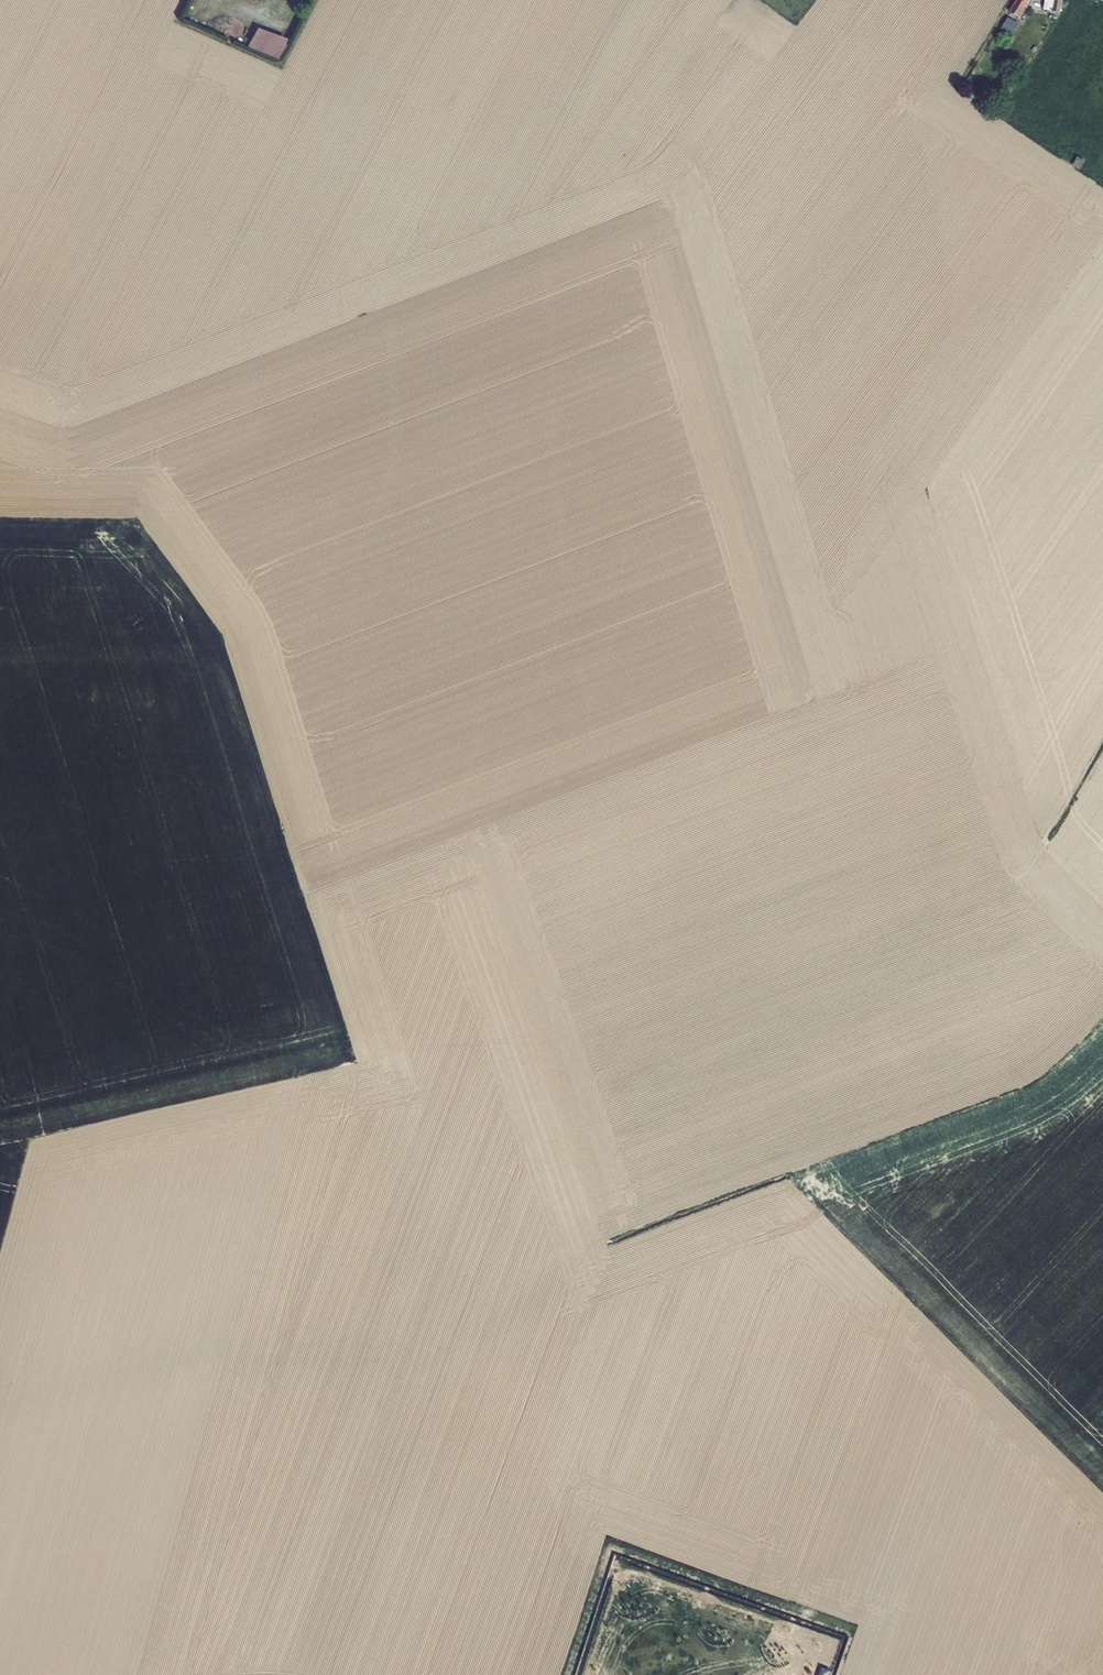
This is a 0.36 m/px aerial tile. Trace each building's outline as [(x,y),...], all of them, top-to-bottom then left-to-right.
[(1009,12),(1019,19),(1031,0),(1016,0),(1009,12)] [(1044,1),(1051,2),(1050,11),(1060,12),(1062,0),(1045,0),(1044,1)] [(1008,17),(1001,29),(1011,35),(1018,24),(1008,17)] [(257,27),(249,46),(279,58),(287,39),(257,27)] [(1077,157),(1072,165),(1079,170),(1084,161),(1077,157)]
